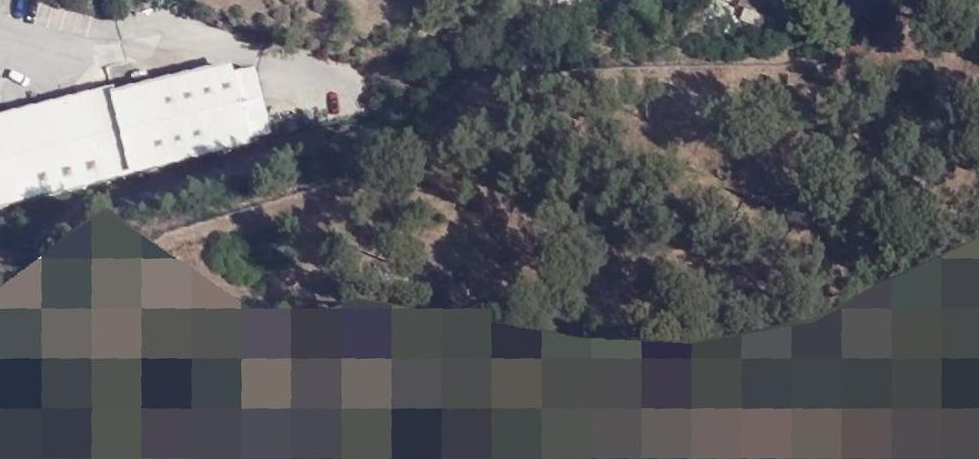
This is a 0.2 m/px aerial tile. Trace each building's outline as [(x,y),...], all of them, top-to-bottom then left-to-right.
[(814,39),(889,1),(890,0),(846,0),(826,7),(808,0),(741,0),(738,8),(814,39)] [(244,119),(266,114),(256,72),(234,77),(244,119)] [(251,149),(249,143),(271,138),(266,114),(244,119),(234,77),(233,73),(135,96),(136,102),(119,106),(117,99),(116,94),(0,121),(0,206),(251,149)] [(135,96),(117,99),(119,106),(136,102),(135,96)]
